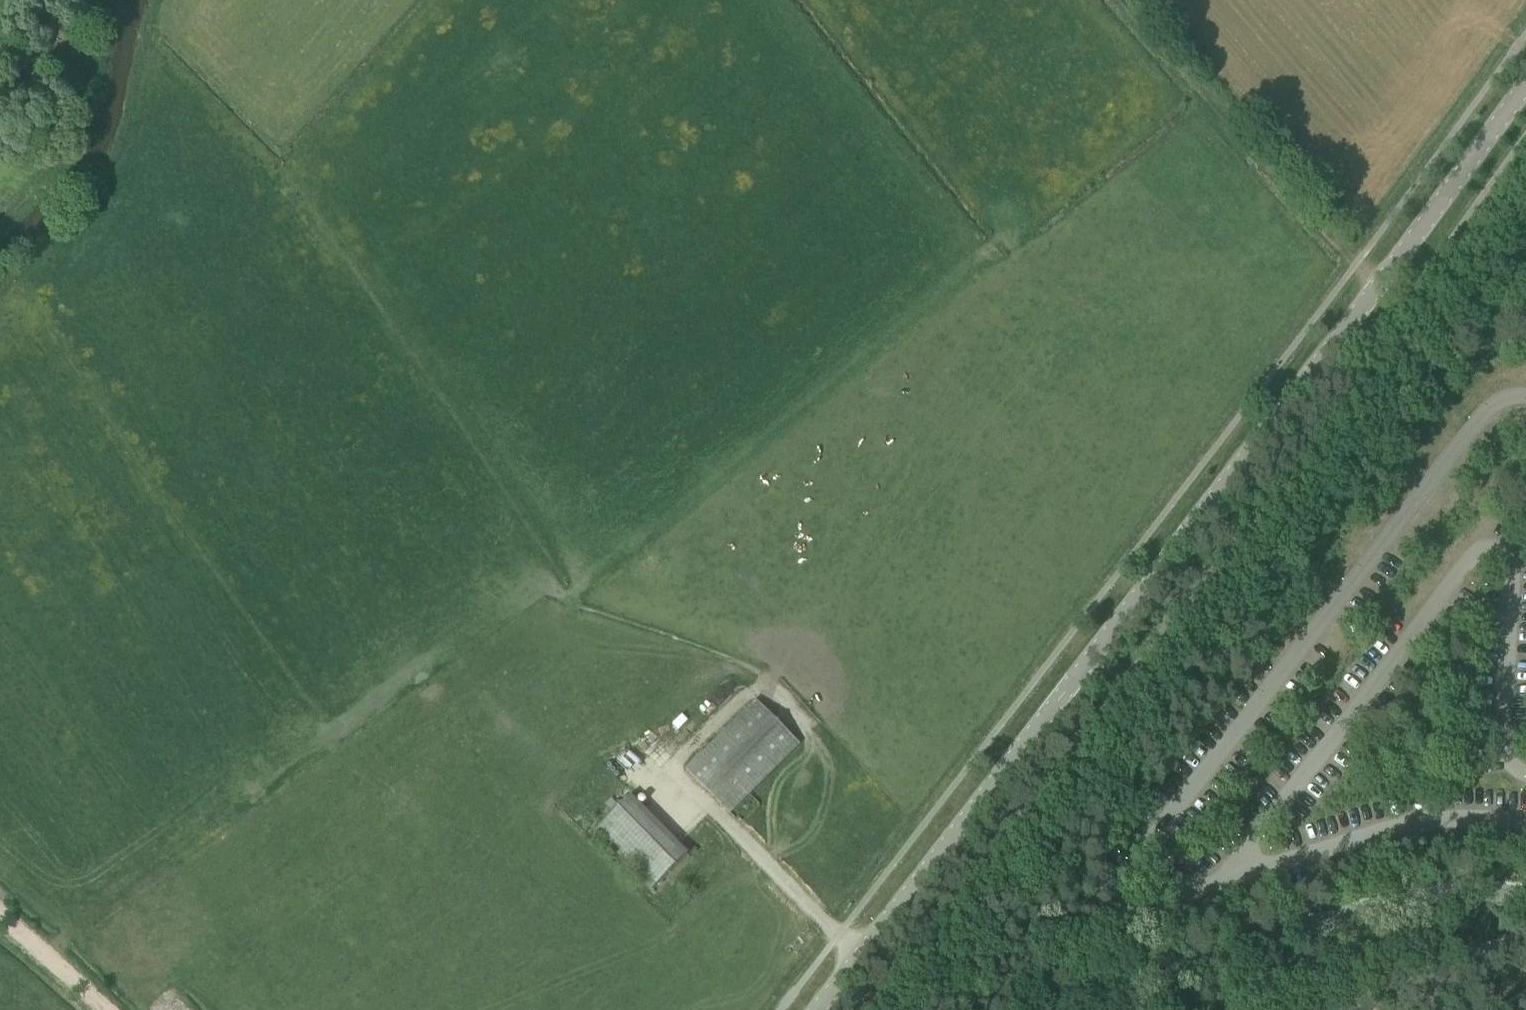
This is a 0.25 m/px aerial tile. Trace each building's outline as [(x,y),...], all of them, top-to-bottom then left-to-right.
[(756,700),(686,769),(729,814),(799,744),(756,700)] [(687,855),(630,797),(619,808),(613,813),(595,831),(652,889),(687,855)] [(613,801),(607,807),(613,813),(619,808),(613,801)]
